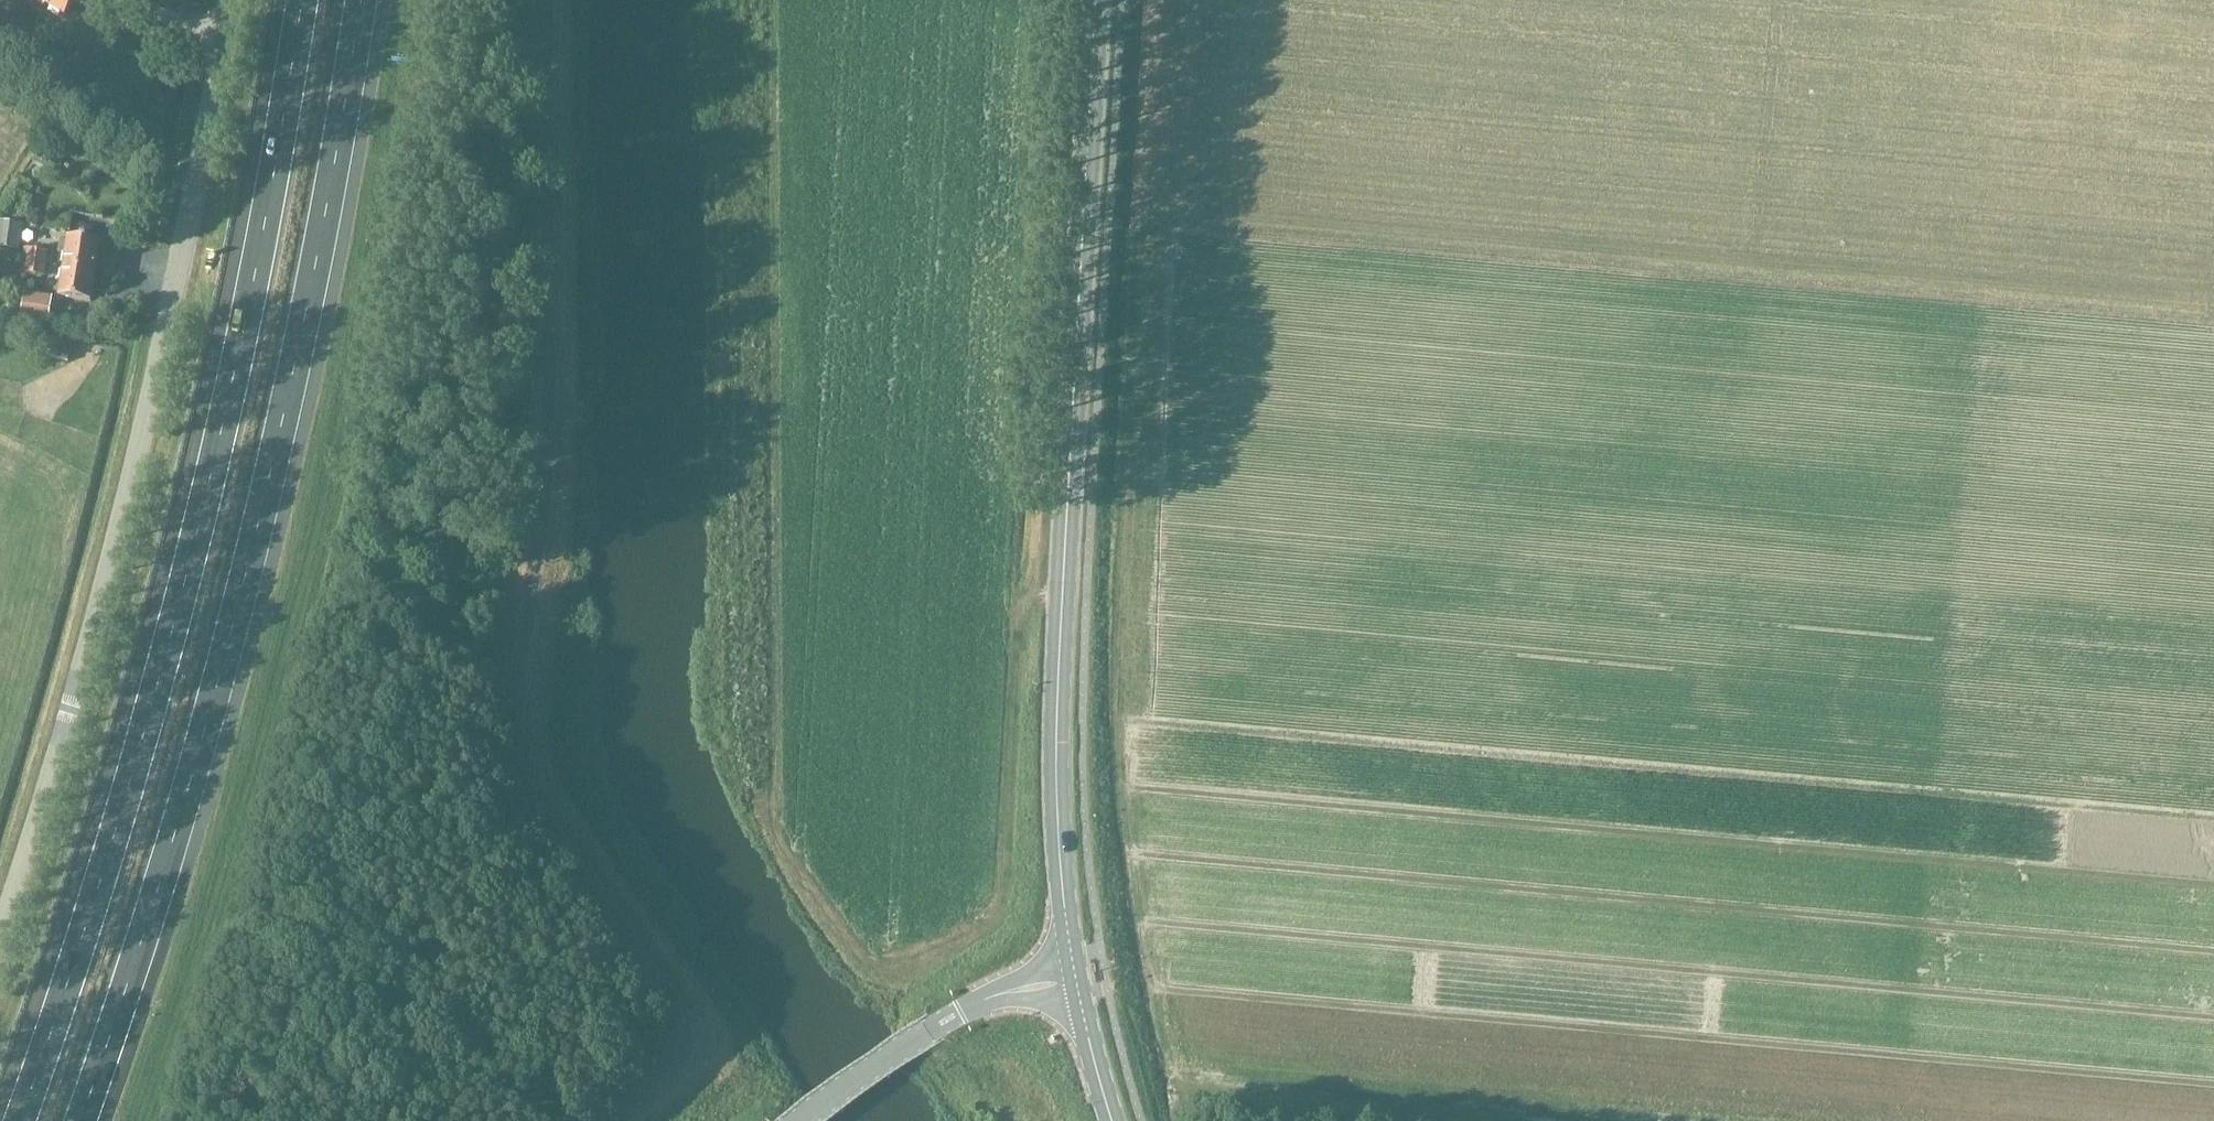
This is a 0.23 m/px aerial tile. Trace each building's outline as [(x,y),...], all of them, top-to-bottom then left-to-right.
[(66,16),(76,0),(42,0),(66,16)] [(42,143),(32,158),(41,164),(51,149),(42,143)] [(20,251),(23,225),(0,222),(0,248),(20,251)] [(65,266),(94,271),(99,241),(70,236),(69,242),(60,240),(58,252),(67,253),(65,266)] [(29,248),(27,260),(46,263),(48,251),(29,248)] [(46,263),(27,260),(25,272),(44,276),(46,263)] [(94,271),(65,266),(61,296),(89,300),(94,271)] [(19,319),(48,323),(52,297),(24,292),(19,319)]
